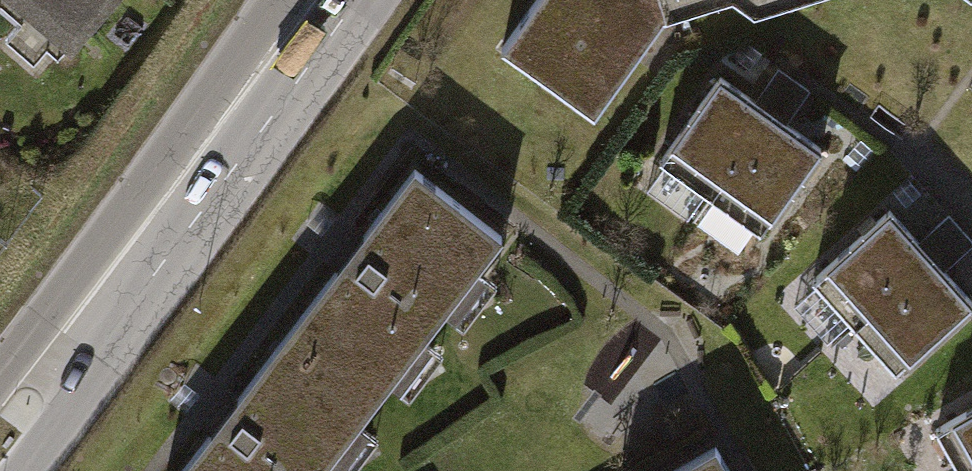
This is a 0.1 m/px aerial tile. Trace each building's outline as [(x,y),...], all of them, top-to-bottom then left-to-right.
[(13,28),(25,15),(59,45),(99,0),(0,0),(0,17),(13,28)] [(489,44),(583,112),(652,16),(707,0),(522,0),(489,44)] [(711,57),(648,148),(699,183),(762,92),(711,57)] [(763,93),(700,183),(751,219),(814,128),(778,103),(763,93)] [(502,236),(412,169),(284,339),(374,407),(502,236)] [(886,192),(809,263),(854,312),(931,241),(886,192)] [(931,241),(854,312),(895,356),(971,286),(971,285),(931,241)] [(284,339),(185,470),(326,470),(374,407),(284,339)] [(924,418),(953,470),(957,470),(971,463),(971,391),(924,418)] [(677,470),(727,470),(715,450),(677,470)] [(957,470),(971,470),(971,463),(957,470)]
